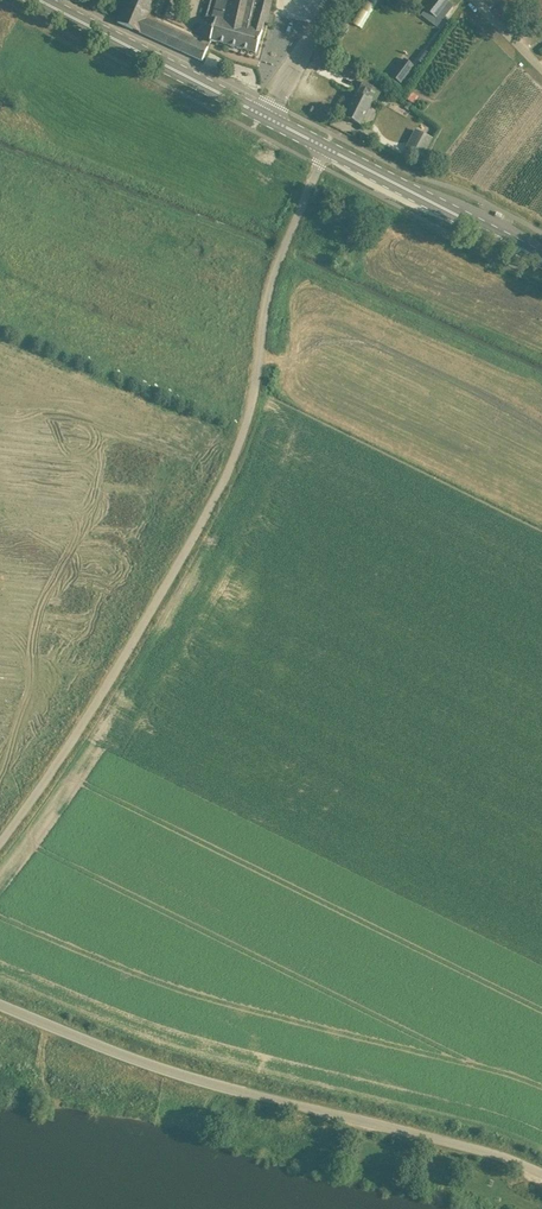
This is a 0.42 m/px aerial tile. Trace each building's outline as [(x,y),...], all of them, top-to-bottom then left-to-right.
[(208,50),(146,22),(155,0),(127,0),(118,22),(203,61),(208,50)] [(258,5),(252,4),(253,0),(217,0),(212,18),(216,19),(210,40),(212,41),(256,53),(266,21),(273,22),(274,16),(270,15),(275,0),(259,0),(258,5)] [(360,10),(368,15),(379,0),(367,0),(360,10)] [(448,1),(449,0),(433,0),(426,9),(441,22),(454,5),(448,1)] [(327,58),(323,65),(328,68),(332,62),(332,61),(327,58)] [(404,59),(392,76),(401,83),(414,66),(404,59)] [(339,66),(332,62),(328,68),(336,72),(339,66)] [(361,125),(363,120),(372,102),(369,100),(375,88),(363,82),(345,117),(361,125)] [(407,148),(423,156),(432,138),(416,130),(407,148)]
